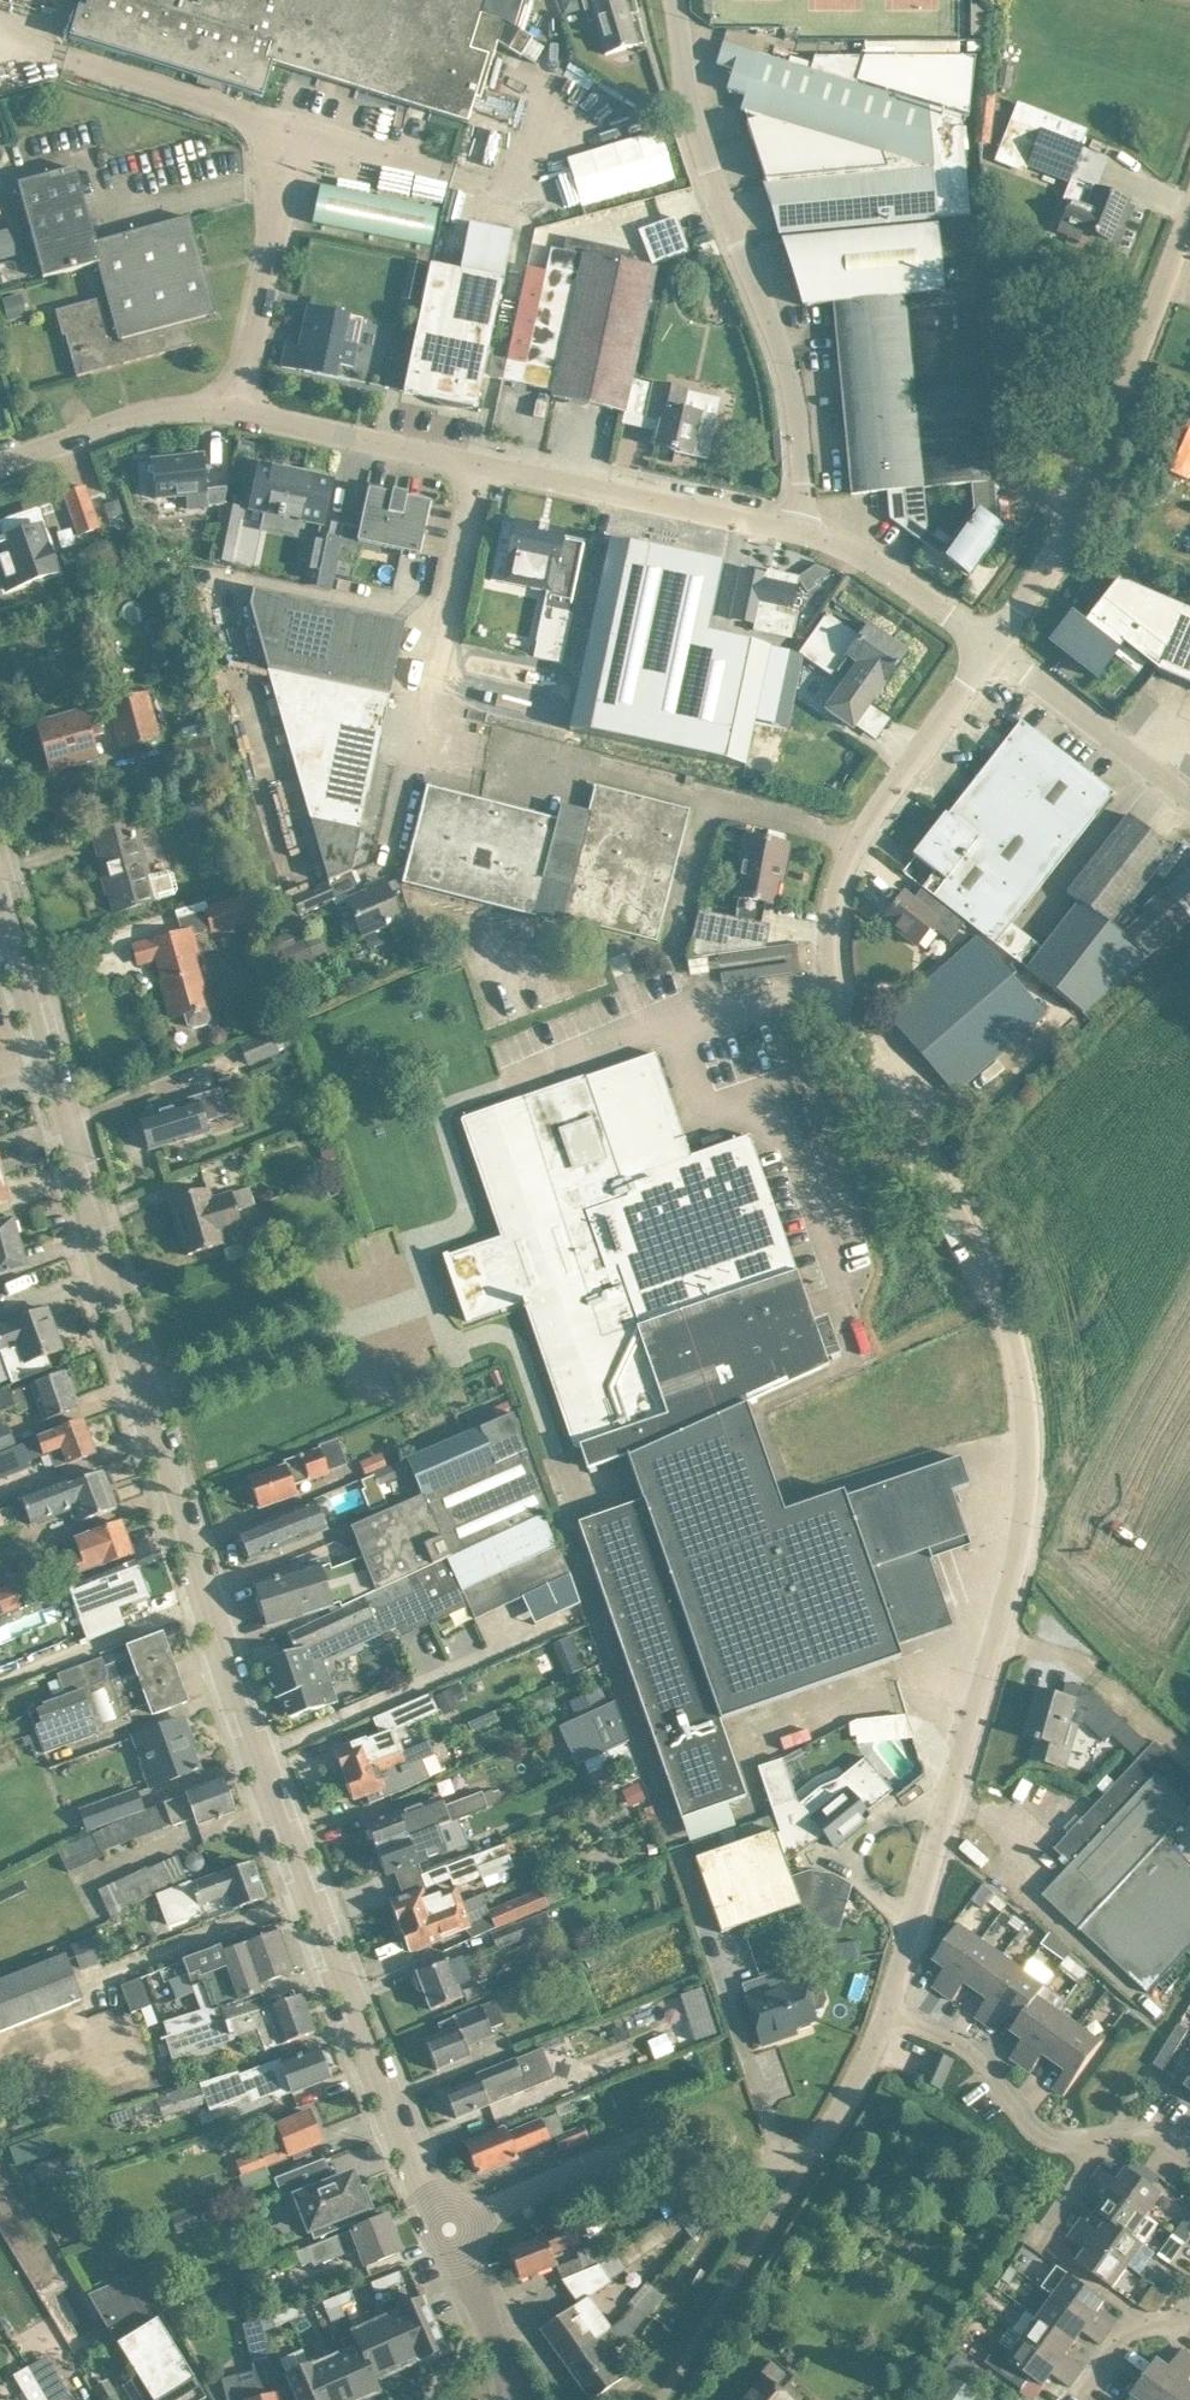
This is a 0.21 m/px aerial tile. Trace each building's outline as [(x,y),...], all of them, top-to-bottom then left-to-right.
[(85,9),(79,7),(69,38),(262,97),(272,65),(468,125),(475,99),(480,101),(498,44),(521,58),(532,39),(515,28),(523,0),(88,0),(85,9)] [(563,15),(579,10),(576,0),(562,0),(558,1),(563,15)] [(588,22),(595,20),(605,55),(638,45),(624,0),(581,0),(588,22)] [(971,36),(988,36),(988,7),(971,6),(971,36)] [(725,89),(745,95),(741,110),(750,113),(931,168),(926,106),(721,43),(715,63),(732,68),(725,89)] [(968,115),(974,57),(864,57),(857,80),(968,115)] [(646,93),(651,108),(664,104),(659,89),(646,93)] [(977,289),(970,211),(961,117),(926,106),(931,168),(750,113),(773,182),(764,183),(781,235),(937,220),(937,225),(943,292),(977,289)] [(1081,148),(1010,121),(994,160),(1023,172),(1026,163),(1069,179),(1081,148)] [(43,278),(53,275),(97,264),(106,297),(55,311),(62,336),(65,335),(76,376),(195,344),(189,322),(216,315),(189,217),(96,242),(76,168),(17,184),(43,278)] [(1059,230),(1069,234),(1078,238),(1082,229),(1109,240),(1118,215),(1122,217),(1128,201),(1096,189),(1088,210),(1070,203),(1059,230)] [(676,217),(653,226),(640,231),(652,265),(688,251),(676,217)] [(803,305),(833,303),(905,296),(943,292),(937,225),(782,240),(803,305)] [(0,232),(0,257),(16,254),(10,229),(0,232)] [(526,266),(506,360),(510,361),(507,380),(555,391),(587,241),(566,237),(563,251),(551,248),(546,270),(526,266)] [(624,411),(646,309),(654,311),(660,285),(652,283),(655,270),(632,265),(635,252),(596,244),(596,243),(587,241),(555,391),(553,396),(624,411)] [(431,265),(411,358),(404,392),(477,407),(484,375),(507,380),(510,361),(506,360),(488,356),(504,280),(499,279),(500,272),(518,276),(523,255),(504,251),(502,260),(464,251),(460,271),(431,265)] [(698,251),(697,261),(713,263),(714,252),(698,251)] [(995,480),(993,457),(992,441),(977,289),(943,292),(905,296),(909,344),(913,392),(918,439),(846,446),(851,494),(887,491),(905,489),(970,483),(995,480)] [(2,300),(7,320),(28,315),(23,295),(2,300)] [(905,296),(833,303),(837,350),(909,344),(905,296)] [(287,346),(282,366),(335,377),(338,363),(353,365),(356,346),(362,319),(349,316),(332,312),(309,308),(300,348),(287,346)] [(909,344),(837,350),(842,398),(913,392),(909,344)] [(385,388),(404,392),(411,358),(392,354),(385,388)] [(687,391),(655,384),(648,416),(662,419),(656,445),(671,449),(671,450),(675,451),(676,446),(707,453),(715,419),(682,412),(687,391)] [(913,392),(842,398),(846,446),(918,439),(913,392)] [(1185,426),(1171,475),(1189,480),(1189,476),(1189,427),(1185,426)] [(109,450),(96,455),(101,468),(114,464),(109,450)] [(228,487),(207,489),(203,455),(152,460),(156,499),(186,496),(187,509),(223,505),(228,487)] [(286,467),(285,471),(259,466),(250,508),(323,524),(332,482),(318,478),(319,474),(286,467)] [(905,489),(887,491),(889,519),(969,576),(1003,529),(999,526),(995,480),(970,483),(973,509),(951,539),(937,528),(932,535),(906,517),(905,489)] [(65,494),(79,535),(99,528),(85,487),(65,494)] [(368,489),(359,534),(354,532),(342,529),(336,559),(338,560),(354,563),(359,542),(419,555),(430,503),(368,489)] [(109,519),(122,515),(118,502),(105,506),(109,519)] [(226,503),(221,522),(238,526),(242,507),(226,503)] [(8,589),(56,572),(37,519),(7,529),(10,539),(4,541),(3,540),(0,541),(0,567),(8,589)] [(500,535),(491,580),(547,591),(544,608),(558,611),(553,634),(551,643),(537,640),(533,658),(562,664),(572,614),(573,614),(579,586),(582,572),(589,542),(563,536),(564,532),(518,522),(514,539),(500,535)] [(582,572),(579,586),(598,590),(581,672),(619,680),(632,619),(637,598),(648,549),(648,548),(609,540),(601,576),(582,572)] [(309,542),(300,585),(328,590),(337,548),(309,542)] [(619,680),(607,739),(743,768),(752,723),(756,704),(789,711),(801,654),(707,634),(722,564),(648,548),(648,549),(637,598),(632,619),(619,680)] [(135,555),(119,561),(122,571),(141,572),(135,555)] [(338,560),(336,573),(353,577),(355,564),(354,563),(338,560)] [(742,569),(736,593),(730,620),(757,626),(755,632),(769,635),(769,634),(790,639),(796,613),(790,611),(791,607),(797,578),(768,572),(767,575),(742,569)] [(1050,641),(1096,678),(1123,644),(1157,670),(1189,685),(1189,611),(1117,580),(1082,625),(1070,615),(1050,641)] [(250,607),(268,671),(389,697),(405,621),(253,589),(250,607)] [(846,627),(831,616),(827,614),(800,651),(845,682),(826,709),(852,728),(906,652),(868,625),(860,637),(846,627)] [(389,697),(268,671),(328,881),(328,882),(326,883),(293,897),(300,915),(334,901),(356,890),(357,884),(352,872),(360,830),(359,830),(367,793),(368,793),(389,697)] [(581,672),(569,731),(606,739),(607,739),(619,680),(581,672)] [(150,698),(108,709),(119,749),(161,737),(150,698)] [(96,710),(60,720),(37,726),(49,769),(98,755),(93,736),(102,733),(96,710)] [(935,871),(922,887),(966,921),(1013,959),(1030,938),(1014,926),(1114,793),(1021,720),(947,815),(945,813),(913,854),(935,871)] [(402,883),(425,889),(535,917),(598,933),(599,926),(656,941),(690,810),(595,786),(588,814),(569,809),(560,815),(558,819),(427,786),(402,883)] [(1069,893),(1081,902),(1112,927),(1172,850),(1127,815),(1112,834),(1069,893)] [(745,830),(745,825),(731,820),(720,828),(718,839),(734,841),(737,828),(745,830)] [(133,822),(117,826),(93,833),(116,912),(155,901),(154,899),(174,894),(177,889),(173,873),(167,871),(148,875),(133,822)] [(785,870),(790,844),(743,835),(739,856),(743,857),(735,898),(774,905),(780,869),(785,870)] [(1117,931),(1148,956),(1175,933),(1189,919),(1189,868),(1141,911),(1145,915),(1117,931)] [(335,906),(342,923),(355,918),(363,936),(364,936),(367,944),(373,946),(383,943),(386,936),(383,928),(401,920),(395,906),(385,884),(335,906)] [(279,887),(267,891),(272,906),(284,901),(279,887)] [(966,921),(922,887),(922,888),(926,892),(918,903),(903,891),(882,919),(917,946),(932,927),(950,942),(966,921)] [(203,907),(211,933),(244,924),(250,945),(265,941),(252,894),(203,907)] [(1030,938),(1013,959),(1025,968),(1083,1013),(1148,956),(1117,931),(1112,927),(1081,902),(1046,950),(1030,938)] [(770,925),(699,911),(686,959),(705,956),(766,947),(770,925)] [(293,929),(273,937),(278,949),(288,973),(328,957),(318,933),(297,941),(293,929)] [(192,930),(158,940),(134,947),(139,963),(158,957),(168,992),(165,993),(172,1017),(183,1013),(187,1025),(192,1029),(208,1024),(211,1019),(192,953),(198,951),(192,930)] [(979,937),(906,1001),(887,1017),(954,1094),(1046,1014),(979,937)] [(707,970),(705,956),(686,959),(688,973),(707,970)] [(1013,959),(1009,964),(1019,976),(1025,968),(1013,959)] [(287,1025),(270,1031),(278,1051),(295,1044),(287,1025)] [(225,1030),(219,1028),(210,1031),(208,1036),(210,1043),(215,1045),(224,1042),(227,1037),(225,1030)] [(239,1044),(247,1066),(279,1053),(278,1051),(270,1031),(239,1044)] [(627,1455),(745,1403),(829,1365),(800,1281),(749,1135),(725,1144),(722,1133),(701,1140),(704,1151),(690,1155),(655,1053),(462,1120),(503,1238),(444,1257),(466,1321),(468,1320),(495,1310),(495,1309),(521,1300),(523,1307),(527,1305),(566,1420),(571,1418),(581,1445),(589,1468),(627,1455)] [(296,1073),(291,1062),(283,1066),(287,1076),(296,1073)] [(205,1122),(228,1115),(221,1090),(179,1102),(180,1108),(140,1120),(149,1150),(190,1138),(208,1132),(205,1122)] [(324,1162),(337,1158),(332,1141),(319,1145),(324,1162)] [(8,1202),(1,1176),(0,1177),(0,1204),(8,1202)] [(169,1200),(177,1228),(241,1210),(241,1209),(253,1205),(248,1188),(211,1199),(208,1189),(169,1200)] [(241,1210),(177,1228),(185,1256),(224,1245),(221,1234),(241,1228),(238,1216),(242,1215),(241,1210)] [(19,1242),(13,1219),(0,1222),(0,1247),(19,1242)] [(262,1238),(224,1249),(228,1261),(266,1250),(262,1238)] [(26,1267),(19,1242),(0,1247),(0,1274),(26,1267)] [(0,1327),(0,1346),(13,1382),(53,1368),(48,1355),(61,1350),(47,1309),(10,1322),(11,1323),(0,1327)] [(490,1372),(495,1385),(503,1382),(498,1369),(490,1372)] [(10,1392),(8,1387),(0,1390),(0,1411),(15,1405),(17,1413),(38,1405),(44,1422),(79,1409),(65,1371),(10,1392)] [(512,1410),(509,1401),(492,1407),(495,1417),(512,1410)] [(745,1403),(627,1455),(642,1500),(578,1522),(681,1819),(746,1797),(719,1720),(900,1657),(897,1645),(952,1625),(926,1550),(966,1536),(950,1491),(969,1484),(959,1457),(937,1465),(846,1496),(844,1490),(783,1512),(745,1403)] [(412,1472),(422,1495),(528,1448),(512,1411),(406,1459),(412,1472)] [(14,1448),(0,1453),(0,1467),(41,1452),(43,1456),(49,1454),(55,1467),(66,1463),(67,1464),(95,1453),(83,1421),(55,1431),(55,1433),(14,1448)] [(14,1448),(6,1425),(0,1427),(0,1453),(14,1448)] [(541,1515),(540,1514),(551,1508),(528,1448),(422,1495),(428,1509),(411,1517),(412,1520),(356,1543),(362,1557),(368,1572),(375,1592),(406,1577),(411,1575),(447,1559),(494,1537),(541,1515)] [(259,1507),(282,1499),(296,1494),(293,1486),(328,1473),(320,1449),(283,1461),(285,1467),(253,1478),(255,1485),(252,1486),(259,1507)] [(359,1461),(365,1475),(387,1466),(381,1452),(359,1461)] [(116,1509),(102,1472),(67,1485),(65,1478),(20,1495),(30,1524),(75,1507),(81,1522),(116,1509)] [(315,1503),(239,1534),(250,1560),(285,1546),(282,1539),(323,1523),(315,1503)] [(411,1575),(406,1577),(425,1614),(430,1624),(468,1606),(474,1620),(569,1575),(556,1548),(541,1515),(494,1537),(447,1559),(411,1575)] [(121,1523),(73,1540),(74,1542),(79,1556),(72,1559),(78,1574),(132,1554),(121,1523)] [(368,1572),(362,1557),(330,1569),(326,1557),(300,1566),(301,1570),(254,1585),(258,1596),(255,1599),(260,1614),(264,1614),(267,1626),(340,1603),(341,1608),(375,1592),(368,1572)] [(141,1580),(137,1568),(130,1570),(128,1564),(69,1587),(88,1639),(124,1624),(117,1606),(130,1601),(132,1605),(153,1598),(146,1578),(141,1580)] [(295,1650),(262,1661),(275,1699),(282,1697),(289,1718),(337,1702),(324,1661),(425,1614),(406,1577),(375,1592),(341,1608),(342,1610),(288,1635),(295,1650)] [(0,1590),(0,1615),(20,1607),(11,1586),(0,1590)] [(453,1630),(454,1646),(476,1645),(475,1629),(453,1630)] [(93,1684),(170,1657),(161,1635),(139,1643),(128,1647),(132,1658),(118,1663),(118,1661),(105,1666),(102,1658),(57,1674),(64,1693),(93,1683),(93,1684)] [(553,1645),(560,1660),(578,1652),(571,1637),(553,1645)] [(44,1706),(29,1712),(44,1754),(186,1702),(170,1657),(93,1684),(93,1683),(64,1693),(65,1694),(42,1702),(44,1706)] [(448,1685),(449,1688),(456,1703),(465,1699),(457,1682),(448,1685)] [(1042,1692),(1030,1734),(1040,1737),(1034,1757),(1056,1763),(1067,1724),(1068,1725),(1075,1703),(1087,1706),(1091,1710),(1082,1720),(1106,1742),(1112,1734),(1126,1747),(1138,1733),(1125,1721),(1092,1690),(1067,1683),(1063,1698),(1042,1692)] [(442,1715),(458,1708),(456,1703),(449,1688),(434,1696),(442,1715)] [(569,1701),(575,1716),(604,1703),(597,1689),(569,1701)] [(438,1715),(431,1697),(401,1708),(407,1727),(438,1715)] [(582,1762),(607,1750),(618,1746),(627,1741),(614,1701),(558,1727),(575,1765),(582,1762)] [(498,1719),(494,1711),(469,1723),(472,1730),(498,1719)] [(182,1719),(159,1727),(135,1736),(145,1765),(148,1764),(156,1785),(198,1770),(186,1739),(189,1738),(182,1719)] [(334,1750),(343,1774),(403,1752),(395,1730),(366,1741),(365,1739),(334,1750)] [(607,1750),(582,1762),(597,1797),(641,1777),(627,1741),(618,1746),(607,1750)] [(1070,1832),(1055,1849),(1065,1858),(1061,1862),(1064,1865),(1068,1861),(1073,1866),(1044,1896),(1148,1992),(1189,1947),(1189,1862),(1163,1837),(1189,1808),(1189,1773),(1156,1741),(1083,1819),(1078,1814),(1065,1828),(1070,1832)] [(430,1742),(403,1752),(343,1774),(352,1799),(365,1795),(368,1803),(430,1780),(422,1758),(434,1754),(430,1742)] [(0,1750),(0,1765),(19,1757),(14,1745),(11,1747),(10,1746),(0,1750)] [(803,1747),(782,1758),(784,1766),(807,1754),(803,1747)] [(866,1812),(892,1791),(864,1757),(836,1780),(819,1786),(798,1803),(813,1821),(833,1847),(870,1817),(866,1812)] [(784,1766),(782,1758),(757,1767),(771,1808),(796,1799),(784,1766)] [(187,1794),(163,1803),(104,1828),(92,1834),(57,1850),(68,1873),(103,1857),(101,1852),(172,1826),(195,1818),(197,1824),(218,1816),(218,1818),(221,1817),(221,1815),(234,1810),(223,1780),(186,1793),(187,1794)] [(134,1790),(80,1810),(87,1828),(141,1807),(134,1790)] [(486,1808),(501,1800),(498,1790),(493,1792),(492,1790),(482,1794),(481,1792),(444,1806),(440,1798),(398,1813),(367,1825),(376,1849),(407,1838),(432,1828),(468,1814),(474,1812),(485,1808),(486,1808)] [(790,1877),(785,1863),(777,1841),(773,1830),(766,1833),(762,1818),(714,1836),(715,1840),(711,1842),(714,1851),(695,1858),(721,1933),(800,1905),(790,1877)] [(407,1838),(376,1849),(385,1873),(441,1852),(432,1828),(407,1838)] [(599,1848),(616,1857),(621,1845),(603,1838),(599,1848)] [(480,1877),(477,1869),(476,1867),(508,1854),(504,1844),(499,1846),(488,1851),(421,1875),(426,1888),(450,1877),(454,1887),(429,1896),(426,1889),(390,1902),(399,1927),(484,1896),(483,1893),(462,1903),(456,1885),(480,1877)] [(147,1869),(146,1867),(98,1890),(111,1917),(131,1909),(130,1907),(156,1895),(188,1881),(177,1856),(147,1869)] [(199,1905),(228,1894),(233,1909),(265,1898),(252,1862),(192,1884),(190,1881),(188,1881),(156,1895),(168,1927),(202,1914),(199,1905)] [(809,1870),(790,1877),(800,1905),(843,1917),(851,1885),(833,1874),(809,1870)] [(989,1900),(996,1892),(984,1881),(971,1899),(982,1908),(989,1900)] [(565,1899),(558,1883),(488,1913),(494,1929),(565,1899)] [(996,1892),(989,1900),(1001,1910),(1008,1902),(996,1892)] [(484,1896),(399,1927),(408,1951),(440,1940),(438,1936),(467,1925),(464,1916),(486,1907),(484,1896)] [(496,1950),(551,1927),(545,1912),(490,1936),(496,1950)] [(933,1987),(943,1993),(981,1940),(959,1925),(934,1960),(946,1969),(933,1987)] [(163,2022),(168,2036),(265,2007),(260,1993),(257,1985),(270,1980),(293,1972),(279,1933),(262,1939),(260,1932),(203,1953),(182,1960),(160,1969),(164,1980),(165,1983),(169,1981),(175,1998),(194,1991),(200,2010),(163,2022)] [(1020,1933),(1016,1939),(1020,1943),(1026,1935),(1021,1932),(1020,1933)] [(1049,1934),(1044,1941),(1042,1944),(1064,1960),(1072,1950),(1049,1934)] [(72,1945),(81,1968),(108,1958),(99,1935),(72,1945)] [(981,1940),(943,1993),(953,2001),(966,1983),(977,1991),(1002,1956),(981,1940)] [(829,1941),(824,1957),(851,1966),(856,1949),(829,1941)] [(42,1963),(0,1980),(0,2032),(82,1999),(64,1955),(42,1963)] [(1002,1956),(977,1991),(989,1999),(976,2017),(986,2024),(1024,1971),(1002,1956)] [(447,1961),(417,1973),(417,1974),(412,1976),(418,1989),(422,1988),(431,2010),(461,1998),(457,1986),(470,1981),(461,1958),(448,1963),(447,1961)] [(1064,1974),(1079,1984),(1087,1972),(1072,1961),(1064,1974)] [(800,1979),(795,1966),(741,1984),(762,2045),(782,2038),(780,2032),(815,2020),(812,2012),(821,2009),(825,2000),(822,1990),(813,1986),(806,1988),(803,1978),(800,1979)] [(1024,1971),(986,2024),(996,2031),(1009,2013),(1019,2021),(1020,2022),(1038,1996),(1038,1997),(1046,1987),(1024,1971)] [(131,2013),(150,2005),(140,1978),(120,1986),(131,2013)] [(1122,2001),(1099,1998),(1100,1986),(1083,1985),(1082,1995),(1097,1996),(1094,2028),(1120,2031),(1122,2001)] [(265,2007),(168,2036),(166,2037),(172,2058),(232,2040),(235,2035),(262,2046),(265,2047),(283,2041),(283,2043),(314,2032),(301,1995),(265,2007)] [(1020,2022),(1019,2021),(1012,2031),(1024,2040),(1011,2058),(1021,2065),(1059,2012),(1038,1997),(1038,1996),(1020,2022)] [(453,2017),(454,2018),(439,2024),(442,2034),(425,2041),(436,2070),(459,2061),(470,2057),(466,2047),(494,2036),(490,2027),(501,2022),(492,2002),(453,2017)] [(1059,2012),(1021,2065),(1031,2072),(1044,2054),(1055,2062),(1080,2027),(1059,2012)] [(1179,2024),(1171,2037),(1180,2044),(1188,2031),(1179,2024)] [(1080,2027),(1055,2062),(1066,2070),(1054,2088),(1064,2096),(1102,2043),(1080,2027)] [(542,2041),(551,2071),(594,2058),(585,2029),(542,2041)] [(1171,2037),(1163,2050),(1172,2057),(1180,2044),(1171,2037)] [(237,2071),(211,2079),(199,2083),(200,2083),(155,2097),(161,2118),(207,2104),(209,2111),(249,2096),(251,2103),(271,2095),(277,2097),(292,2092),(292,2093),(329,2079),(318,2049),(281,2064),(280,2061),(239,2076),(237,2071)] [(468,2085),(446,2094),(456,2118),(490,2105),(554,2080),(541,2049),(516,2059),(476,2075),(479,2081),(468,2085)] [(1164,2071),(1172,2057),(1163,2050),(1154,2064),(1164,2071)] [(937,2052),(924,2082),(941,2089),(954,2060),(937,2052)] [(558,2117),(588,2106),(584,2095),(554,2107),(558,2117)] [(309,2112),(287,2121),(276,2125),(283,2142),(236,2161),(247,2189),(272,2179),(266,2165),(292,2154),(294,2159),(308,2153),(306,2149),(321,2142),(309,2112)] [(504,2129),(488,2135),(466,2144),(478,2173),(516,2158),(514,2153),(554,2137),(560,2151),(589,2139),(583,2125),(564,2132),(556,2113),(506,2133),(504,2129)] [(12,2165),(51,2153),(45,2133),(6,2144),(12,2165)] [(61,2156),(36,2164),(44,2188),(69,2180),(61,2156)] [(362,2190),(358,2191),(355,2183),(353,2183),(351,2177),(323,2188),(323,2186),(321,2186),(313,2165),(274,2180),(281,2197),(290,2194),(291,2196),(289,2197),(299,2222),(301,2221),(307,2236),(311,2234),(313,2240),(355,2223),(351,2214),(369,2207),(362,2190)] [(1102,2167),(1094,2177),(1148,2215),(1163,2194),(1128,2168),(1120,2180),(1102,2167)] [(1094,2177),(1087,2187),(1105,2200),(1097,2211),(1144,2245),(1144,2244),(1133,2236),(1148,2215),(1094,2177)] [(647,2194),(658,2219),(673,2212),(662,2187),(647,2194)] [(724,2198),(715,2210),(708,2220),(727,2236),(735,2224),(750,2203),(742,2198),(737,2206),(724,2198)] [(688,2207),(677,2215),(691,2236),(703,2227),(701,2225),(688,2207)] [(1083,2218),(1076,2228),(1129,2266),(1132,2261),(1144,2245),(1097,2211),(1097,2212),(1108,2220),(1101,2231),(1083,2218)] [(1175,2235),(1185,2242),(1189,2234),(1189,2213),(1175,2235)] [(386,2216),(300,2249),(301,2250),(296,2252),(302,2267),(312,2263),(313,2267),(358,2249),(364,2266),(400,2252),(386,2216)] [(519,2278),(542,2269),(555,2264),(551,2253),(579,2242),(572,2223),(542,2234),(543,2237),(509,2251),(519,2278)] [(1076,2228),(1068,2238),(1086,2251),(1078,2262),(1113,2288),(1129,2266),(1076,2228)] [(1159,2256),(1169,2263),(1185,2242),(1175,2235),(1159,2256)] [(556,2266),(560,2277),(604,2260),(596,2241),(576,2248),(579,2257),(556,2266)] [(1129,2266),(1141,2275),(1145,2271),(1132,2261),(1129,2266)] [(577,2303),(540,2329),(563,2362),(594,2340),(607,2331),(611,2328),(610,2327),(589,2296),(610,2281),(598,2263),(561,2280),(577,2303)] [(1011,2265),(1002,2278),(1011,2284),(1019,2271),(1011,2265)] [(107,2325),(119,2344),(120,2345),(153,2399),(197,2399),(205,2395),(154,2312),(166,2307),(147,2266),(88,2293),(107,2325)] [(706,2274),(694,2266),(684,2283),(697,2291),(706,2274)] [(1059,2266),(1043,2288),(1055,2296),(1108,2335),(1115,2325),(1097,2312),(1105,2300),(1059,2266)] [(404,2281),(399,2271),(385,2277),(389,2287),(404,2281)] [(389,2287),(385,2277),(371,2282),(375,2293),(389,2287)] [(1004,2280),(998,2288),(1011,2297),(1017,2289),(1004,2280)] [(611,2328),(607,2331),(615,2342),(620,2339),(631,2331),(632,2332),(663,2296),(651,2287),(645,2283),(628,2302),(632,2306),(615,2324),(610,2327),(611,2328)] [(1154,2285),(1139,2307),(1148,2313),(1157,2312),(1169,2295),(1154,2285)] [(355,2301),(350,2291),(336,2296),(340,2306),(355,2301)] [(340,2306),(336,2296),(322,2302),(326,2312),(340,2306)] [(1055,2296),(1039,2318),(1075,2343),(1083,2332),(1101,2345),(1108,2335),(1055,2296)] [(440,2338),(423,2298),(399,2308),(421,2362),(432,2357),(433,2358),(448,2352),(442,2337),(440,2338)] [(190,2320),(179,2299),(167,2304),(178,2326),(190,2320)] [(300,2305),(286,2310),(290,2321),(304,2315),(300,2305)] [(420,2362),(421,2362),(399,2308),(398,2308),(400,2312),(377,2321),(397,2370),(411,2364),(410,2362),(419,2359),(420,2362)] [(276,2326),(290,2321),(286,2310),(271,2316),(276,2326)] [(1025,2337),(1024,2339),(1077,2377),(1084,2367),(1066,2354),(1075,2343),(1039,2318),(1039,2319),(1027,2310),(1013,2329),(1025,2337)] [(262,2336),(259,2320),(242,2324),(245,2340),(253,2372),(236,2376),(236,2374),(221,2378),(226,2399),(278,2399),(262,2336)] [(353,2335),(373,2379),(373,2378),(383,2374),(384,2376),(397,2370),(377,2321),(352,2332),(353,2334),(353,2335)] [(108,2351),(119,2344),(107,2325),(96,2332),(108,2351)] [(353,2335),(341,2339),(346,2351),(335,2356),(353,2399),(367,2399),(369,2399),(368,2397),(380,2392),(373,2378),(373,2379),(353,2335)] [(986,2362),(993,2368),(1019,2386),(1027,2374),(1044,2386),(1052,2374),(1070,2387),(1077,2377),(1024,2339),(1014,2353),(999,2343),(986,2362)] [(563,2362),(590,2399),(591,2399),(622,2378),(594,2340),(563,2362)] [(1132,2394),(1141,2399),(1161,2399),(1189,2360),(1189,2355),(1182,2349),(1170,2367),(1158,2359),(1132,2394)] [(975,2393),(988,2374),(957,2353),(945,2371),(943,2370),(922,2399),(949,2399),(961,2382),(975,2393)] [(310,2362),(326,2399),(353,2399),(335,2356),(312,2365),(311,2361),(310,2362)] [(1161,2399),(1189,2399),(1189,2382),(1189,2381),(1189,2360),(1161,2399)] [(746,2399),(793,2399),(794,2399),(782,2388),(791,2377),(772,2361),(759,2376),(764,2379),(746,2399)] [(310,2362),(286,2372),(298,2399),(326,2399),(310,2362)] [(123,2387),(132,2399),(152,2399),(138,2377),(123,2387)] [(40,2389),(47,2399),(48,2399),(69,2399),(56,2379),(40,2389)] [(101,2399),(118,2399),(106,2380),(94,2387),(101,2399)]
